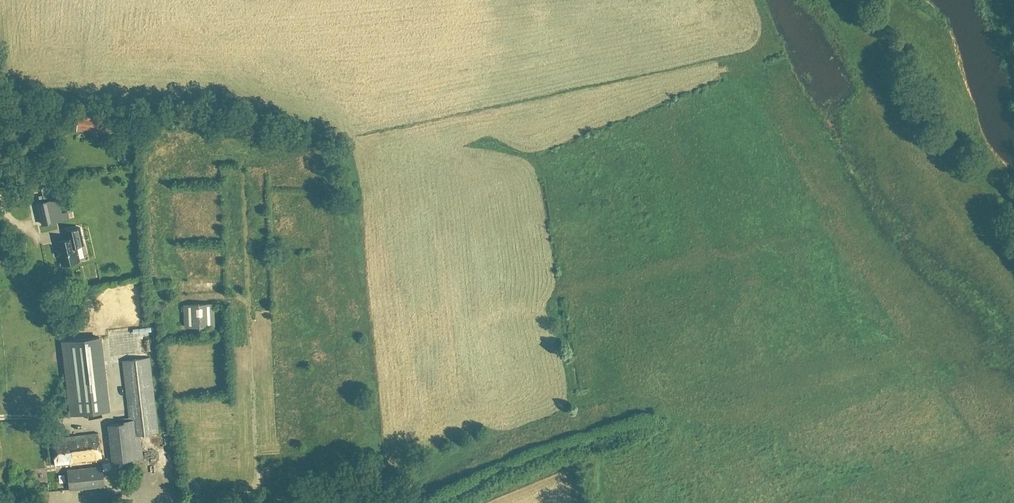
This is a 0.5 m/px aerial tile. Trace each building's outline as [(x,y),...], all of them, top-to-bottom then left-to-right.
[(100,132),(100,129),(104,130),(105,120),(101,120),(102,116),(89,115),(89,116),(79,115),(78,130),(100,132)] [(59,195),(44,198),(48,223),(64,220),(59,195)] [(38,227),(44,226),(40,206),(34,208),(38,227)] [(76,241),(83,240),(80,227),(65,230),(67,239),(57,241),(63,264),(80,260),(76,241)] [(213,303),(185,304),(186,326),(214,325),(213,303)] [(125,423),(108,425),(113,461),(143,458),(140,434),(159,432),(150,357),(122,361),(129,420),(124,421),(125,423)] [(93,397),(95,412),(111,410),(109,395),(93,397)] [(98,433),(53,438),(56,466),(71,464),(71,462),(101,458),(98,433)] [(68,469),(70,490),(105,486),(103,465),(68,469)]
